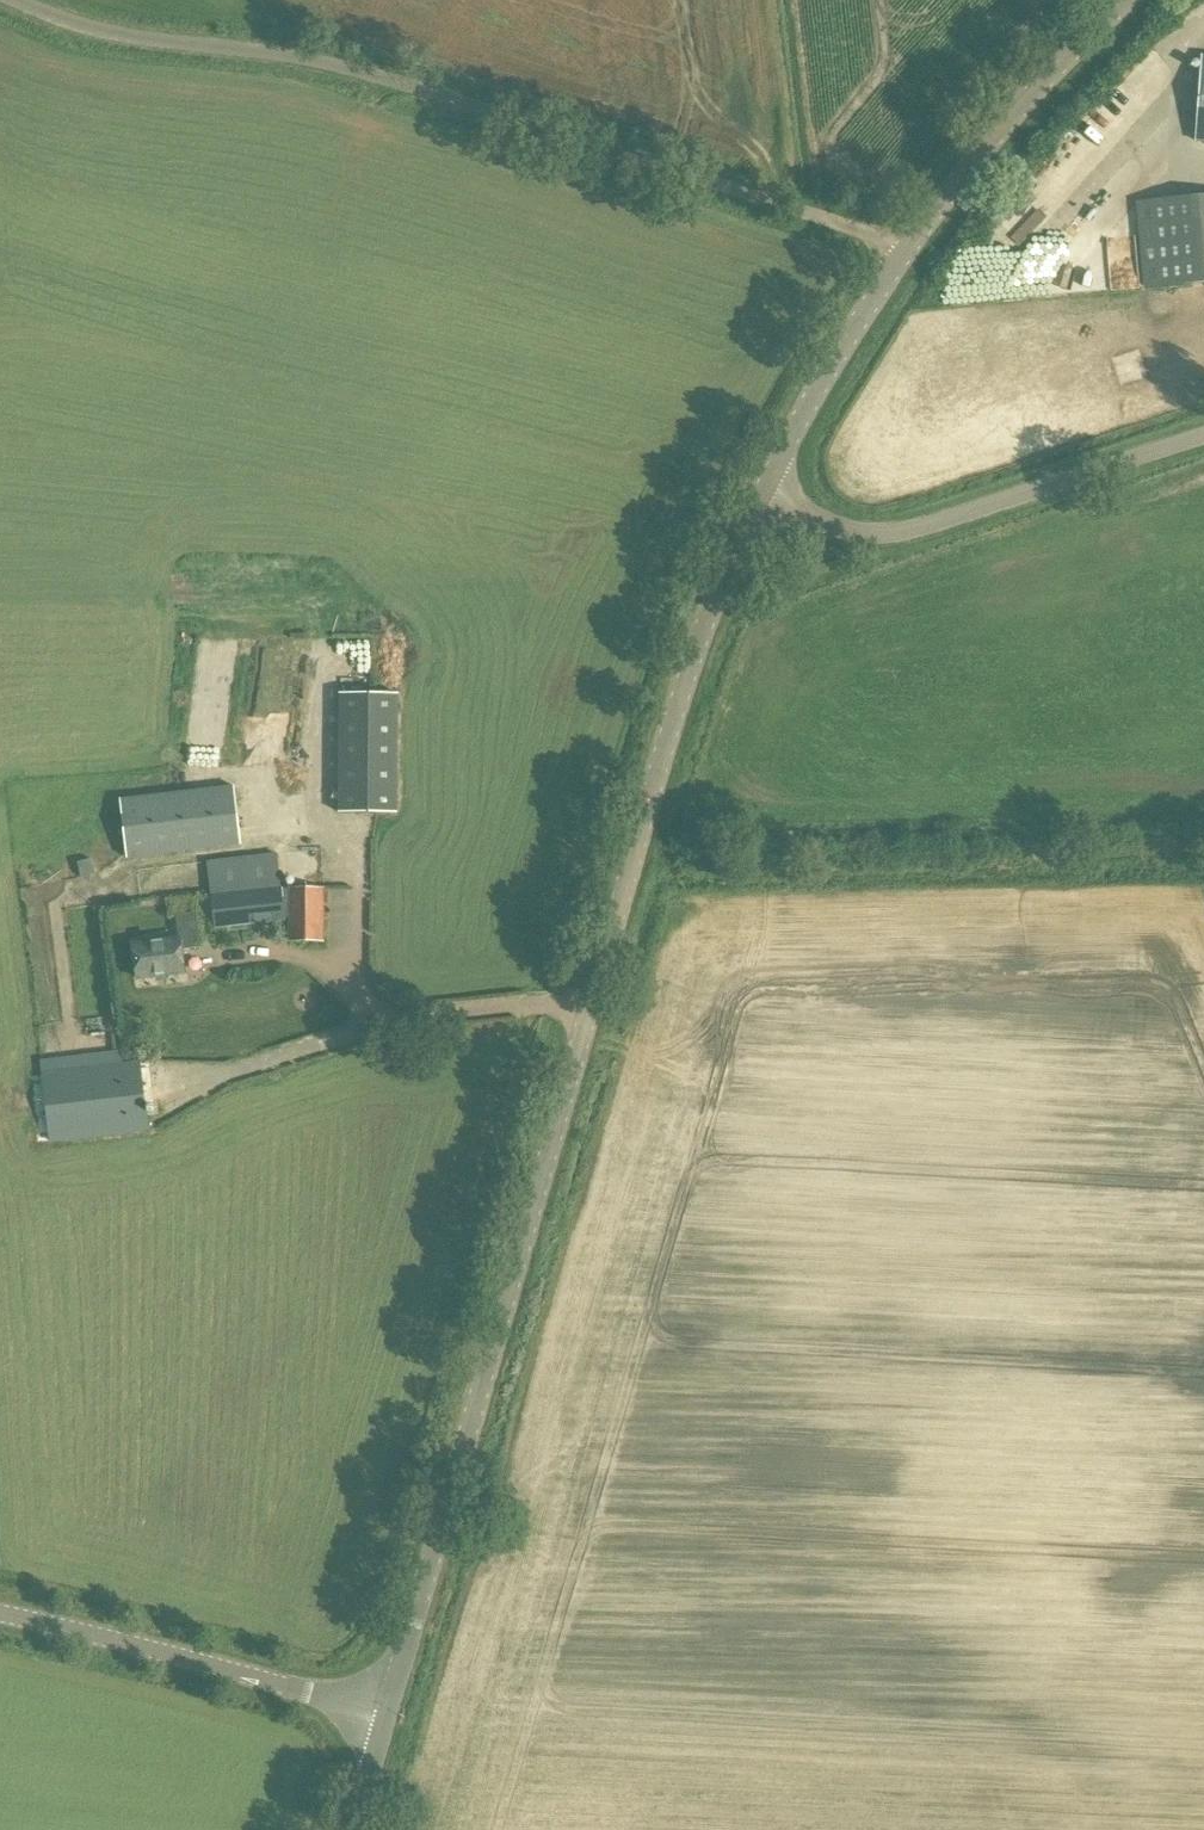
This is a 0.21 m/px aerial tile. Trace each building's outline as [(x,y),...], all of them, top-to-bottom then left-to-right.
[(1202,56),(1195,154),(1203,155),(1203,56),(1202,56)] [(1183,284),(1203,282),(1203,197),(1137,203),(1145,287),(1183,284)] [(339,688),(338,808),(400,808),(401,688),(339,688)] [(127,859),(242,845),(234,785),(120,799),(127,859)] [(215,929),(286,921),(277,852),(206,860),(215,929)] [(324,941),(325,929),(325,887),(288,888),(288,941),(324,941)] [(139,977),(183,972),(181,949),(200,947),(196,912),(176,915),(179,939),(135,944),(139,977)] [(122,1063),(121,1050),(40,1059),(50,1142),(149,1130),(140,1061),(122,1063)]
